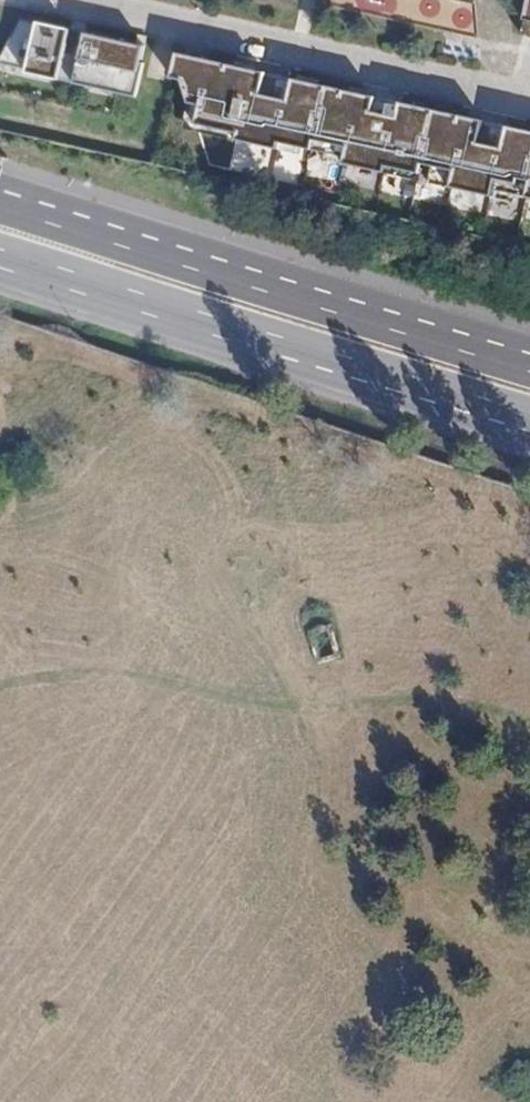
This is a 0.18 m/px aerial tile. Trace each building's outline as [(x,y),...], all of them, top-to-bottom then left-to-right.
[(0,58),(0,113),(125,145),(147,43),(22,13),(0,58)] [(529,240),(529,135),(175,56),(172,77),(210,167),(529,240)] [(332,624),(311,631),(322,666),(343,660),(332,624)]
